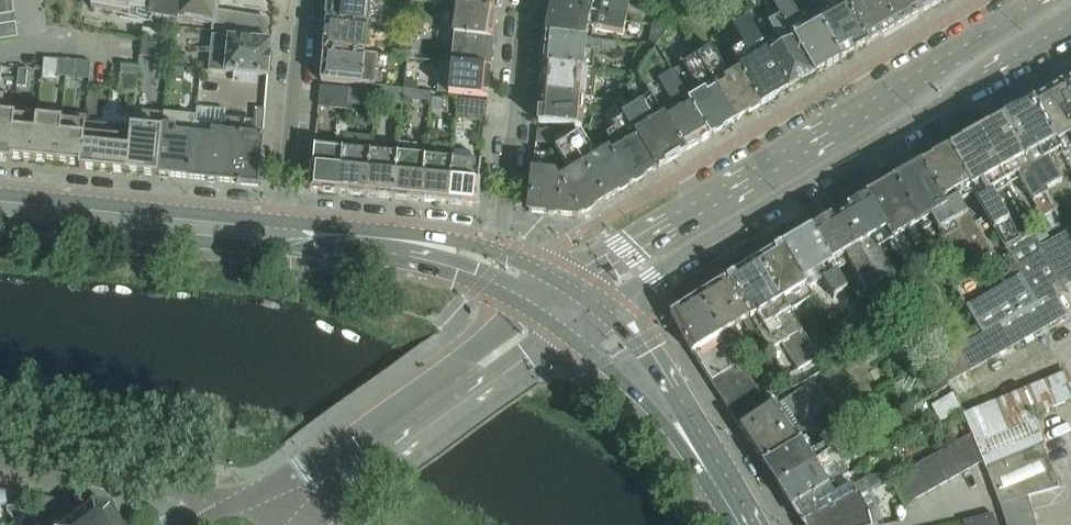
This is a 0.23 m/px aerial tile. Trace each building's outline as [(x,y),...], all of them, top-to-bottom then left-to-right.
[(91,7),(126,13),(127,9),(149,13),(148,16),(176,21),(176,19),(215,25),(217,11),(216,11),(218,0),(92,0),(91,7)] [(372,0),(328,0),(326,22),(366,26),(366,25),(369,25),(372,0)] [(500,0),(459,0),(458,6),(497,11),(497,10),(500,0)] [(603,2),(603,0),(554,0),(552,8),(626,23),(630,8),(603,2)] [(669,9),(683,13),(694,0),(672,0),(669,9)] [(816,12),(800,21),(789,0),(782,0),(775,4),(781,15),(815,74),(842,59),(816,12)] [(829,6),(816,12),(842,59),(868,45),(842,0),(825,0),(829,6)] [(868,45),(880,37),(859,0),(842,0),(868,45)] [(914,0),(859,0),(880,37),(922,13),(914,0)] [(922,13),(945,0),(914,0),(922,13)] [(497,11),(458,6),(457,5),(453,36),(454,36),(494,40),(497,11)] [(623,36),(626,23),(552,8),(548,21),(546,34),(546,37),(592,41),(592,39),(594,29),(623,36)] [(669,31),(680,16),(669,9),(658,24),(653,24),(652,28),(669,31)] [(14,13),(0,15),(0,25),(15,22),(14,13)] [(815,74),(781,15),(769,22),(777,37),(763,44),(763,45),(788,90),(805,80),(806,80),(815,74)] [(250,16),(248,35),(265,36),(266,37),(268,20),(250,16)] [(427,19),(410,17),(408,28),(425,31),(427,19)] [(763,45),(763,44),(749,19),(734,28),(744,47),(732,54),(738,63),(737,64),(763,105),(777,96),(777,97),(788,90),(763,45)] [(365,52),(369,25),(366,25),(366,26),(326,22),(323,53),(390,59),(404,61),(408,61),(408,51),(391,49),(390,56),(365,52)] [(657,46),(669,31),(652,28),(649,44),(639,44),(638,46),(656,48),(657,47),(657,46)] [(269,76),(272,42),(212,36),(209,70),(269,76)] [(491,67),(494,40),(454,36),(452,64),(491,67)] [(594,71),(596,53),(599,53),(599,51),(617,54),(618,42),(592,39),(592,41),(546,37),(543,66),(594,71)] [(170,45),(142,42),(141,55),(169,58),(170,45)] [(644,65),(656,48),(638,46),(634,61),(644,65)] [(711,136),(673,72),(657,47),(656,48),(644,65),(638,74),(653,97),(652,98),(685,152),(686,152),(686,151),(711,136)] [(763,105),(737,64),(726,71),(712,47),(697,56),(736,121),(763,105)] [(387,87),(390,59),(323,53),(321,81),(386,88),(386,87),(387,87)] [(736,121),(697,56),(673,72),(711,136),(713,135),(736,121)] [(66,77),(67,60),(58,60),(57,76),(66,77)] [(76,61),(67,60),(66,77),(74,78),(76,61)] [(438,80),(437,92),(487,97),(491,67),(452,64),(440,63),(438,80)] [(138,67),(121,66),(121,74),(137,75),(138,67)] [(543,66),(540,95),(585,99),(594,100),(596,72),(594,71),(543,66)] [(28,70),(19,69),(17,86),(26,87),(28,70)] [(406,80),(405,89),(418,90),(418,81),(406,80)] [(1061,85),(1070,102),(1070,80),(1061,85)] [(1061,85),(1032,102),(1062,154),(1063,154),(1063,155),(1070,150),(1070,102),(1061,85)] [(347,104),(348,89),(320,87),(318,106),(348,109),(348,104),(347,104)] [(401,88),(387,87),(386,87),(386,88),(385,97),(400,98),(401,88)] [(375,107),(376,92),(348,89),(347,104),(348,104),(375,107)] [(432,96),(432,92),(432,91),(418,90),(405,89),(404,100),(422,102),(421,110),(430,111),(431,106),(429,105),(430,96),(432,96)] [(617,101),(623,93),(608,91),(603,99),(617,101)] [(582,126),(585,99),(540,95),(537,121),(582,126)] [(442,106),(443,97),(432,96),(430,96),(429,105),(431,106),(442,106)] [(485,121),(487,101),(459,98),(457,118),(485,121)] [(685,152),(652,98),(622,115),(656,170),(685,152)] [(1062,154),(1032,102),(1017,110),(1016,110),(1004,117),(1047,190),(1062,181),(1051,161),(1062,154)] [(656,170),(622,115),(616,103),(605,118),(623,146),(613,152),(610,148),(607,150),(629,185),(631,185),(656,170)] [(225,131),(226,118),(227,107),(198,105),(197,116),(190,179),(220,182),(225,131)] [(15,116),(16,109),(0,107),(0,161),(11,162),(11,159),(10,158),(14,116),(15,116)] [(244,134),(245,120),(226,118),(225,131),(220,182),(258,186),(263,136),(265,109),(255,108),(253,135),(244,134)] [(159,176),(160,176),(165,125),(164,125),(165,113),(133,110),(131,127),(132,127),(128,173),(157,176),(159,176)] [(85,123),(86,123),(87,116),(61,113),(60,120),(61,120),(57,163),(80,165),(81,165),(85,123)] [(165,125),(160,176),(161,176),(190,179),(197,116),(165,113),(164,125),(165,125)] [(597,128),(603,120),(594,114),(589,128),(597,128)] [(33,161),(38,118),(15,116),(14,116),(10,158),(11,159),(33,161)] [(1047,190),(1004,117),(1003,117),(1003,118),(976,133),(1013,198),(1022,193),(1016,182),(1008,187),(1008,186),(1021,179),(1043,218),(1058,209),(1047,190)] [(57,163),(61,120),(60,120),(38,118),(33,161),(57,163)] [(132,127),(131,127),(86,123),(85,123),(81,165),(80,165),(79,168),(128,173),(132,127)] [(629,185),(607,150),(597,156),(581,131),(567,140),(604,201),(629,185)] [(1013,198),(976,133),(974,134),(958,149),(952,149),(949,147),(950,147),(949,148),(976,194),(1021,273),(1037,301),(1054,291),(1052,286),(1061,281),(1041,245),(1035,233),(1033,234),(1011,199),(1013,198)] [(371,151),(373,137),(344,134),(342,149),(338,193),(366,196),(370,151),(371,151)] [(604,201),(567,140),(555,147),(568,167),(556,174),(561,186),(558,215),(578,217),(604,201)] [(421,201),(425,157),(416,156),(417,145),(399,143),(398,154),(397,154),(393,198),(421,201)] [(338,193),(342,149),(314,146),(310,191),(338,193)] [(976,194),(949,148),(922,164),(971,248),(970,249),(977,263),(992,254),(969,212),(967,214),(961,203),(976,194)] [(393,198),(397,154),(371,151),(370,151),(366,196),(393,198)] [(476,206),(480,162),(471,161),(471,152),(454,151),(453,160),(452,159),(448,203),(476,206)] [(561,186),(556,174),(552,165),(547,165),(548,154),(534,153),(528,212),(558,215),(561,186)] [(448,203),(452,159),(425,157),(421,201),(448,203)] [(971,248),(922,164),(890,182),(917,226),(920,224),(923,229),(935,223),(954,258),(970,249),(971,248)] [(917,226),(890,182),(865,196),(890,238),(891,238),(899,253),(910,246),(903,234),(907,232),(915,246),(925,240),(916,226),(917,226)] [(890,238),(865,196),(847,207),(850,212),(841,217),(879,282),(894,274),(878,246),(890,238)] [(879,282),(841,217),(834,221),(831,217),(811,228),(836,271),(836,270),(850,262),(866,290),(879,282)] [(836,271),(811,228),(783,245),(809,290),(810,289),(823,282),(833,297),(847,289),(836,270),(836,271)] [(1069,230),(1041,245),(1061,281),(1064,287),(1065,286),(1070,283),(1070,234),(1069,230)] [(809,290),(783,245),(775,250),(759,259),(758,259),(789,311),(790,311),(814,297),(810,289),(809,290)] [(789,311),(758,259),(727,279),(757,330),(758,329),(771,350),(782,343),(797,367),(799,369),(818,357),(790,311),(789,311)] [(1066,313),(1054,291),(1037,301),(1021,273),(994,289),(966,305),(982,332),(987,329),(1000,351),(1066,313)] [(731,347),(757,330),(727,279),(699,296),(730,348),(731,347)] [(730,348),(699,296),(680,308),(672,313),(671,313),(671,314),(692,353),(694,352),(697,358),(728,406),(727,407),(736,420),(755,409),(766,403),(762,397),(754,384),(731,347),(730,348)] [(1000,351),(987,329),(977,335),(989,356),(1000,351)] [(989,356),(977,335),(967,341),(979,362),(989,356)] [(979,362),(967,341),(956,346),(968,368),(979,362)] [(968,368),(956,346),(946,352),(958,374),(968,368)] [(958,374),(946,352),(934,359),(946,380),(958,374)] [(754,384),(762,397),(789,380),(786,375),(785,376),(783,373),(763,385),(760,381),(754,384)] [(1053,378),(1063,403),(1070,399),(1070,385),(1066,373),(1053,378)] [(1063,403),(1053,378),(1040,383),(1050,408),(1063,403)] [(1050,408),(1040,383),(1028,388),(1038,413),(1050,408)] [(807,386),(778,403),(777,401),(740,427),(765,464),(803,440),(802,439),(795,429),(822,410),(807,386)] [(1038,413),(1028,388),(1015,394),(1025,418),(1030,416),(1038,413)] [(1025,418),(1015,394),(1003,399),(1013,424),(1025,418)] [(954,396),(933,408),(941,422),(962,410),(954,396)] [(1013,424),(1003,399),(990,404),(1000,429),(1013,424)] [(1000,429),(990,404),(977,409),(988,434),(1000,429)] [(988,434),(977,409),(965,414),(972,433),(972,434),(974,440),(988,434)] [(1025,418),(1013,424),(1000,429),(988,434),(974,440),(982,462),(984,461),(986,467),(1042,444),(1030,416),(1025,418)] [(982,462),(974,440),(972,434),(957,442),(972,467),(982,462)] [(777,484),(839,449),(835,444),(832,446),(829,442),(815,450),(810,442),(809,442),(806,438),(802,439),(803,440),(765,464),(777,484)] [(972,467),(957,442),(946,448),(960,474),(972,467)] [(1060,487),(1042,444),(986,467),(1000,503),(1027,496),(1060,487)] [(839,449),(777,484),(791,506),(835,481),(833,477),(827,480),(822,472),(841,461),(838,458),(846,453),(842,447),(839,449)] [(960,474),(946,448),(935,454),(949,480),(960,474)] [(949,480),(935,454),(923,460),(938,486),(949,480)] [(938,486),(923,460),(912,467),(927,492),(938,486)] [(847,467),(832,475),(833,477),(835,481),(845,475),(845,477),(851,474),(850,472),(847,467)] [(927,492),(912,467),(901,473),(915,499),(927,492)] [(12,485),(11,470),(0,471),(0,486),(12,485)] [(915,499),(901,473),(889,479),(904,505),(915,499)] [(859,494),(859,495),(870,489),(864,479),(851,486),(845,477),(845,475),(835,481),(791,506),(803,524),(859,494)] [(7,490),(0,489),(0,508),(7,505),(9,504),(7,490)] [(19,509),(18,492),(7,490),(9,504),(7,505),(7,507),(9,507),(19,509)] [(868,514),(869,513),(859,495),(859,494),(803,524),(871,524),(868,514)] [(1002,517),(1031,509),(1027,496),(1000,503),(998,504),(1002,517)] [(45,515),(60,503),(32,498),(45,515)] [(112,507),(94,504),(80,515),(75,507),(51,524),(52,524),(120,524),(112,507)] [(1031,509),(1002,517),(1005,524),(1024,524),(1034,522),(1031,509)] [(963,520),(964,524),(997,524),(993,513),(963,520)] [(51,524),(45,515),(35,522),(37,524),(52,524),(51,524)]
